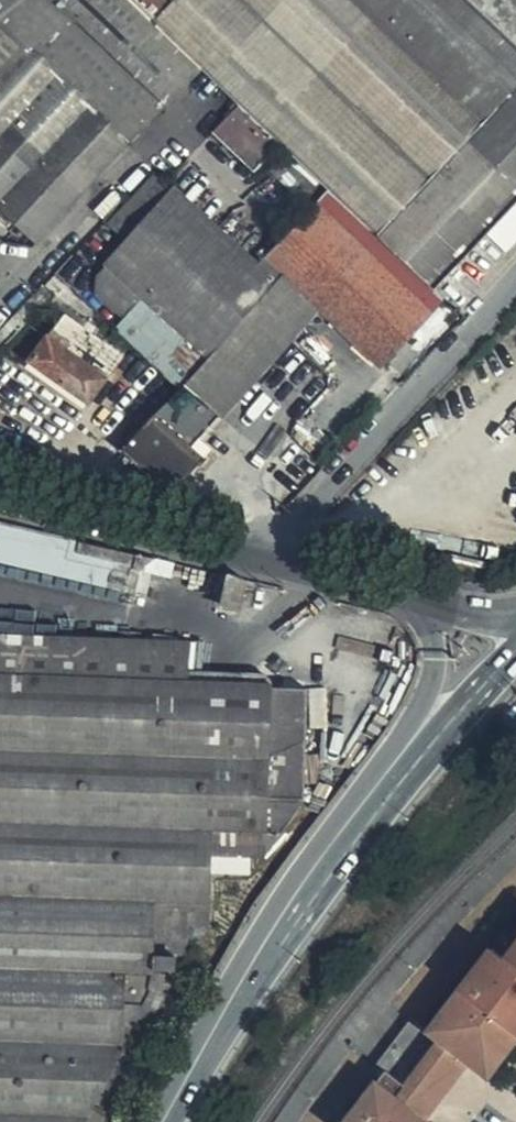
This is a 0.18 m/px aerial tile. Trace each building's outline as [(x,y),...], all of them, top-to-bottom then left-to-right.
[(51,0),(0,0),(0,228),(15,213),(41,237),(67,209),(65,208),(163,106),(51,0)] [(163,106),(199,68),(129,0),(51,0),(163,106)] [(199,68),(212,80),(213,80),(237,103),(279,143),(328,190),(432,289),(515,200),(515,0),(129,0),(199,68)] [(279,143),(237,103),(210,131),(252,171),(260,163),(279,143)] [(309,210),(328,190),(279,143),(260,163),(309,210)] [(125,241),(171,190),(155,174),(108,225),(125,241)] [(274,278),(258,263),(174,186),(171,190),(125,241),(103,265),(105,267),(97,276),(97,292),(127,319),(143,301),(187,342),(204,357),(274,278)] [(441,297),(432,289),(328,190),(309,210),(258,263),(274,278),(276,280),(240,321),(275,352),(317,305),(381,364),(388,356),(435,304),(441,297)] [(117,331),(165,374),(168,370),(175,362),(172,359),(187,342),(143,301),(127,319),(117,331)] [(457,324),(435,304),(388,356),(408,375),(457,324)] [(98,330),(69,309),(31,361),(88,402),(122,355),(94,336),(98,330)] [(218,416),(275,352),(240,321),(184,385),(218,416)] [(168,370),(182,382),(204,357),(187,342),(172,359),(175,362),(168,370)] [(191,446),(218,416),(184,385),(155,413),(191,446)] [(7,429),(15,413),(0,406),(0,426),(7,429)] [(191,446),(155,413),(121,450),(138,465),(151,451),(184,479),(204,457),(191,446)] [(40,452),(63,458),(69,433),(49,426),(40,452)] [(21,434),(18,447),(33,451),(36,438),(21,434)] [(151,451),(138,465),(144,470),(184,479),(151,451)] [(135,594),(140,572),(170,579),(173,565),(0,524),(0,563),(135,594)] [(241,611),(247,582),(225,577),(219,606),(241,611)] [(119,1118),(120,1118),(183,1005),(193,992),(173,976),(193,950),(209,930),(212,855),(265,857),(302,804),(306,690),(272,689),(267,678),(260,675),(188,671),(189,643),(0,636),(0,1113),(119,1118)] [(381,1085),(374,1080),(355,1105),(341,1121),(420,1121),(416,1118),(444,1082),(463,1058),(472,1045),(485,1055),(515,1014),(515,937),(500,958),(487,948),(423,1030),(381,1085)] [(173,976),(193,992),(213,965),(193,950),(173,976)] [(493,1066),(515,1036),(515,1014),(485,1055),(472,1045),(463,1058),(486,1075),(493,1066)] [(374,1080),(381,1085),(423,1030),(407,1017),(390,1039),(374,1061),(346,1098),(355,1105),(374,1080)] [(119,1118),(0,1113),(0,1121),(117,1121),(119,1118)]
